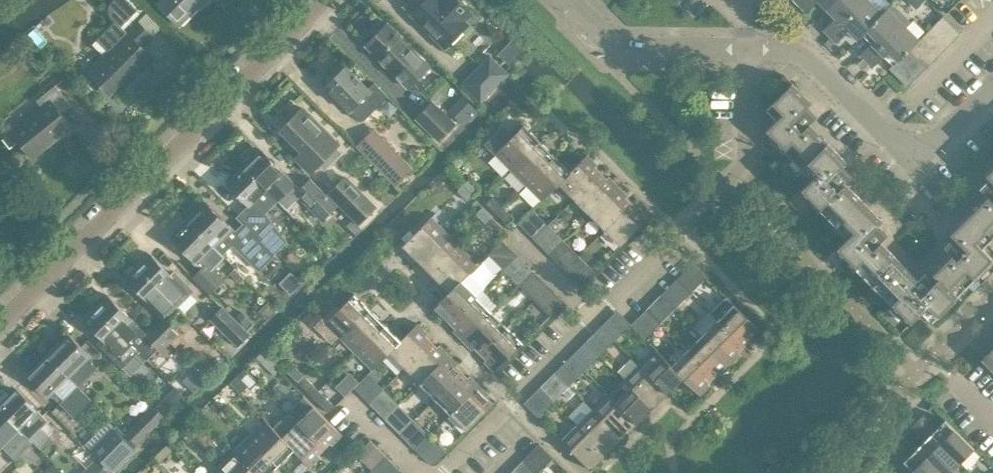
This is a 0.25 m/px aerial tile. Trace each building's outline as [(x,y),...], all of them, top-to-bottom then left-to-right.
[(112,4),(111,5),(110,6),(109,7),(109,9),(109,11),(109,12),(109,14),(110,16),(112,18),(94,35),(110,51),(88,73),(109,94),(149,55),(142,48),(153,37),(134,19),(145,9),(136,0),(113,0),(110,3),(112,4)] [(157,4),(179,25),(204,0),(161,0),(157,4)] [(405,6),(412,13),(446,47),(476,16),(459,0),(410,0),(405,6)] [(800,5),(806,12),(817,0),(805,0),(800,5)] [(835,0),(818,0),(826,8),(835,0)] [(826,8),(835,17),(823,29),(830,35),(865,0),(835,0),(826,8)] [(830,35),(836,42),(848,30),(858,40),(863,34),(862,34),(882,14),(881,13),(884,10),(881,7),(879,10),(869,0),(865,0),(830,35)] [(910,22),(907,20),(891,3),(884,10),(881,13),(882,14),(862,34),(863,34),(871,42),(859,55),(866,61),(872,68),(884,56),(892,64),(894,66),(901,59),(909,50),(918,42),(919,40),(918,40),(905,27),(910,22)] [(934,24),(952,42),(960,33),(943,15),(934,24)] [(407,65),(418,76),(430,65),(388,23),(382,28),(377,28),(371,34),(371,39),(365,45),(396,76),(407,65)] [(943,50),(952,42),(934,24),(926,33),(943,50)] [(935,58),(943,50),(926,33),(918,40),(919,40),(918,42),(935,58)] [(909,50),(926,67),(935,58),(918,42),(909,50)] [(901,59),(918,75),(926,67),(909,50),(901,59)] [(490,54),(461,83),(480,103),(509,73),(490,54)] [(907,86),(918,75),(901,59),(894,66),(892,64),(889,68),(907,86)] [(389,96),(374,81),(367,88),(345,65),(335,75),(331,74),(326,79),(327,83),(325,85),(355,117),(358,120),(364,119),(389,96)] [(920,295),(910,285),(918,278),(880,241),(873,248),(863,238),(882,220),(844,182),(839,187),(830,177),(846,161),(809,123),(802,130),(792,121),(811,102),(791,83),(766,109),(776,119),(765,131),(811,178),(800,190),(847,237),(835,249),(909,323),(921,312),(931,323),(992,261),(992,259),(982,248),(992,238),(992,199),(992,200),(986,193),(948,231),(966,249),(957,259),(950,252),(931,271),(937,278),(920,295)] [(71,127),(61,114),(71,106),(55,85),(40,97),(45,104),(10,132),(32,159),(71,127)] [(476,109),(463,96),(449,110),(463,123),(476,109)] [(416,118),(440,141),(456,125),(432,101),(416,118)] [(338,147),(340,145),(303,108),(281,130),(301,150),(293,157),(310,173),(319,164),(325,170),(343,152),(338,147)] [(405,162),(366,122),(351,137),(390,177),(405,162)] [(495,153),(510,169),(539,141),(523,124),(511,137),(501,127),(485,143),(495,153)] [(510,169),(526,185),(555,156),(539,141),(510,169)] [(241,164),(246,168),(274,197),(291,180),(261,150),(255,156),(252,153),(241,164)] [(601,172),(595,166),(597,164),(587,154),(570,171),(558,183),(559,184),(574,199),(601,172)] [(541,200),(559,184),(558,183),(570,171),(555,156),(526,185),(541,200)] [(984,172),(992,181),(992,163),(984,172)] [(266,212),(278,201),(274,197),(246,168),(241,164),(230,175),(233,178),(227,184),(249,206),(237,217),(243,223),(274,253),(287,241),(266,212)] [(618,186),(608,176),(607,178),(601,172),(574,199),(589,214),(618,186)] [(294,193),(322,221),(338,205),(311,177),(294,193)] [(331,195),(358,222),(375,205),(348,178),(331,195)] [(463,184),(474,195),(480,189),(469,178),(463,184)] [(468,200),(474,195),(463,184),(457,190),(468,200)] [(632,202),(626,197),(627,195),(618,186),(589,214),(604,230),(632,202)] [(496,213),(503,207),(493,197),(487,204),(496,213)] [(234,229),(233,230),(231,228),(206,202),(197,211),(195,209),(186,218),(213,245),(214,245),(222,253),(217,259),(225,267),(231,262),(223,254),(233,244),(259,271),(275,255),(274,253),(243,223),(236,230),(234,229)] [(649,217),(639,207),(638,208),(632,202),(604,230),(620,246),(649,217)] [(503,207),(496,213),(507,224),(514,218),(503,207)] [(476,214),(486,224),(492,218),(482,208),(476,214)] [(520,224),(525,230),(539,216),(533,210),(520,224)] [(402,245),(418,261),(447,233),(431,216),(402,245)] [(213,245),(186,218),(177,227),(179,229),(170,238),(195,263),(213,245)] [(497,235),(503,228),(492,218),(486,224),(497,235)] [(462,248),(447,233),(418,261),(433,277),(462,248)] [(549,254),(563,240),(558,235),(544,249),(549,254)] [(489,254),(494,260),(508,246),(502,240),(489,254)] [(569,247),(563,240),(549,254),(556,260),(569,247)] [(433,277),(448,292),(449,292),(461,280),(461,281),(468,274),(478,264),(462,248),(433,277)] [(282,257),(292,271),(302,264),(292,250),(282,257)] [(194,290),(177,273),(173,277),(151,253),(138,266),(178,306),(186,298),(194,290)] [(210,293),(224,279),(207,262),(193,276),(210,293)] [(527,265),(513,279),(519,284),(533,270),(527,265)] [(185,314),(178,306),(138,266),(126,278),(161,315),(153,323),(171,342),(181,333),(174,325),(185,314)] [(575,280),(581,286),(595,272),(589,266),(575,280)] [(539,277),(533,270),(519,284),(525,291),(539,277)] [(450,322),(476,296),(483,289),(468,274),(461,281),(461,280),(449,292),(448,292),(432,309),(441,319),(444,316),(450,322)] [(682,274),(677,279),(691,293),(697,288),(682,274)] [(685,299),(691,293),(677,279),(671,285),(685,299)] [(491,311),(497,305),(483,290),(477,296),(476,296),(450,322),(456,329),(453,331),(463,340),(491,311)] [(333,344),(340,337),(341,338),(370,309),(354,293),(326,321),(324,318),(315,327),(333,344)] [(134,331),(127,324),(132,319),(109,295),(96,308),(138,350),(147,359),(159,348),(162,351),(171,341),(153,323),(145,332),(142,329),(136,328),(134,331)] [(564,302),(558,296),(544,310),(551,316),(564,302)] [(746,348),(762,332),(727,297),(711,313),(717,319),(746,348)] [(652,304),(646,309),(660,324),(666,318),(652,304)] [(147,359),(138,350),(96,308),(83,320),(104,341),(100,345),(121,367),(131,376),(147,359)] [(238,346),(249,335),(223,308),(212,319),(238,346)] [(341,338),(356,354),(385,325),(370,309),(341,338)] [(646,309),(640,315),(655,330),(660,324),(646,309)] [(475,347),(480,353),(507,326),(491,311),(463,340),(472,350),(475,347)] [(731,364),(746,348),(717,319),(702,335),(731,364)] [(601,326),(615,341),(621,335),(607,321),(601,326)] [(432,340),(426,335),(427,333),(417,323),(400,340),(401,340),(389,352),(389,353),(404,368),(432,340)] [(400,340),(385,325),(356,354),(372,370),(389,353),(389,352),(401,340),(400,340)] [(988,325),(982,331),(992,342),(992,330),(988,325)] [(484,362),(494,371),(523,342),(507,326),(480,353),(486,359),(484,362)] [(610,346),(615,341),(601,326),(595,332),(610,346)] [(982,331),(976,338),(989,351),(982,359),(992,370),(992,342),(982,331)] [(69,334),(48,355),(68,375),(89,354),(69,334)] [(715,379),(731,364),(702,335),(687,350),(715,379)] [(448,354),(439,345),(438,346),(432,340),(404,368),(420,383),(448,354)] [(655,348),(639,364),(667,393),(683,378),(683,377),(671,365),(672,365),(655,348)] [(687,350),(672,365),(671,365),(683,377),(683,378),(700,395),(715,379),(687,350)] [(571,357),(585,371),(591,365),(576,351),(571,357)] [(462,371),(456,365),(458,364),(448,354),(420,383),(435,398),(462,371)] [(68,375),(48,355),(27,376),(47,396),(53,389),(63,399),(78,385),(68,375)] [(579,377),(585,371),(571,357),(565,363),(579,377)] [(639,364),(623,379),(652,408),(667,393),(639,364)] [(288,371),(298,381),(304,375),(294,365),(288,371)] [(479,385),(470,375),(468,377),(462,371),(435,398),(450,413),(479,385)] [(373,379),(367,373),(354,387),(360,393),(373,379)] [(298,381),(313,397),(319,391),(304,375),(298,381)] [(637,423),(652,408),(623,379),(608,394),(637,423)] [(560,396),(557,393),(546,382),(540,387),(554,402),(560,396)] [(487,396),(488,394),(479,385),(450,413),(466,430),(494,402),(487,396)] [(549,408),(554,402),(540,387),(534,393),(549,408)] [(0,403),(0,409),(22,431),(39,414),(36,411),(37,410),(18,390),(12,396),(9,394),(0,403)] [(323,396),(319,391),(313,397),(317,402),(329,412),(334,406),(323,396)] [(622,439),(637,423),(608,394),(593,410),(622,439)] [(165,397),(157,406),(167,415),(175,407),(165,398),(165,397)] [(379,412),(384,418),(398,404),(392,398),(379,412)] [(332,444),(342,435),(307,400),(292,415),(298,421),(297,422),(324,449),(330,442),(332,444)] [(398,404),(384,418),(390,424),(404,410),(398,404)] [(153,405),(126,432),(137,444),(164,417),(153,405)] [(0,409),(0,446),(1,446),(2,445),(5,448),(22,431),(0,409)] [(593,410),(578,425),(606,454),(622,439),(593,410)] [(974,448),(945,419),(937,427),(923,413),(917,419),(960,462),(974,448)] [(917,419),(911,426),(924,439),(917,446),(944,472),(949,472),(960,462),(917,419)] [(278,465),(293,449),(282,437),(265,420),(249,436),(278,465)] [(320,456),(319,454),(324,449),(297,422),(282,437),(293,449),(303,460),(304,460),(310,466),(320,456)] [(606,454),(578,425),(561,441),(590,470),(606,454)] [(133,448),(113,428),(91,450),(111,469),(133,448)] [(415,448),(429,435),(423,429),(409,443),(415,448)] [(429,435),(415,448),(421,454),(435,441),(429,435)] [(278,465),(249,436),(234,451),(256,472),(269,472),(278,465)] [(910,453),(897,440),(890,447),(917,472),(944,472),(917,446),(910,453)] [(890,447),(884,453),(904,472),(917,472),(890,447)] [(387,455),(381,449),(367,464),(372,469),(387,455)] [(234,451),(218,466),(225,472),(256,472),(234,451)] [(536,472),(540,472),(544,469),(529,454),(523,460),(536,472)] [(387,455),(372,469),(376,472),(381,472),(393,461),(387,455)] [(110,472),(95,457),(86,466),(93,472),(110,472)] [(294,470),(294,471),(297,472),(303,472),(310,466),(304,460),(303,460),(294,470)] [(523,460),(517,466),(524,472),(536,472),(523,460)] [(54,462),(43,472),(44,472),(65,472),(54,462)]
